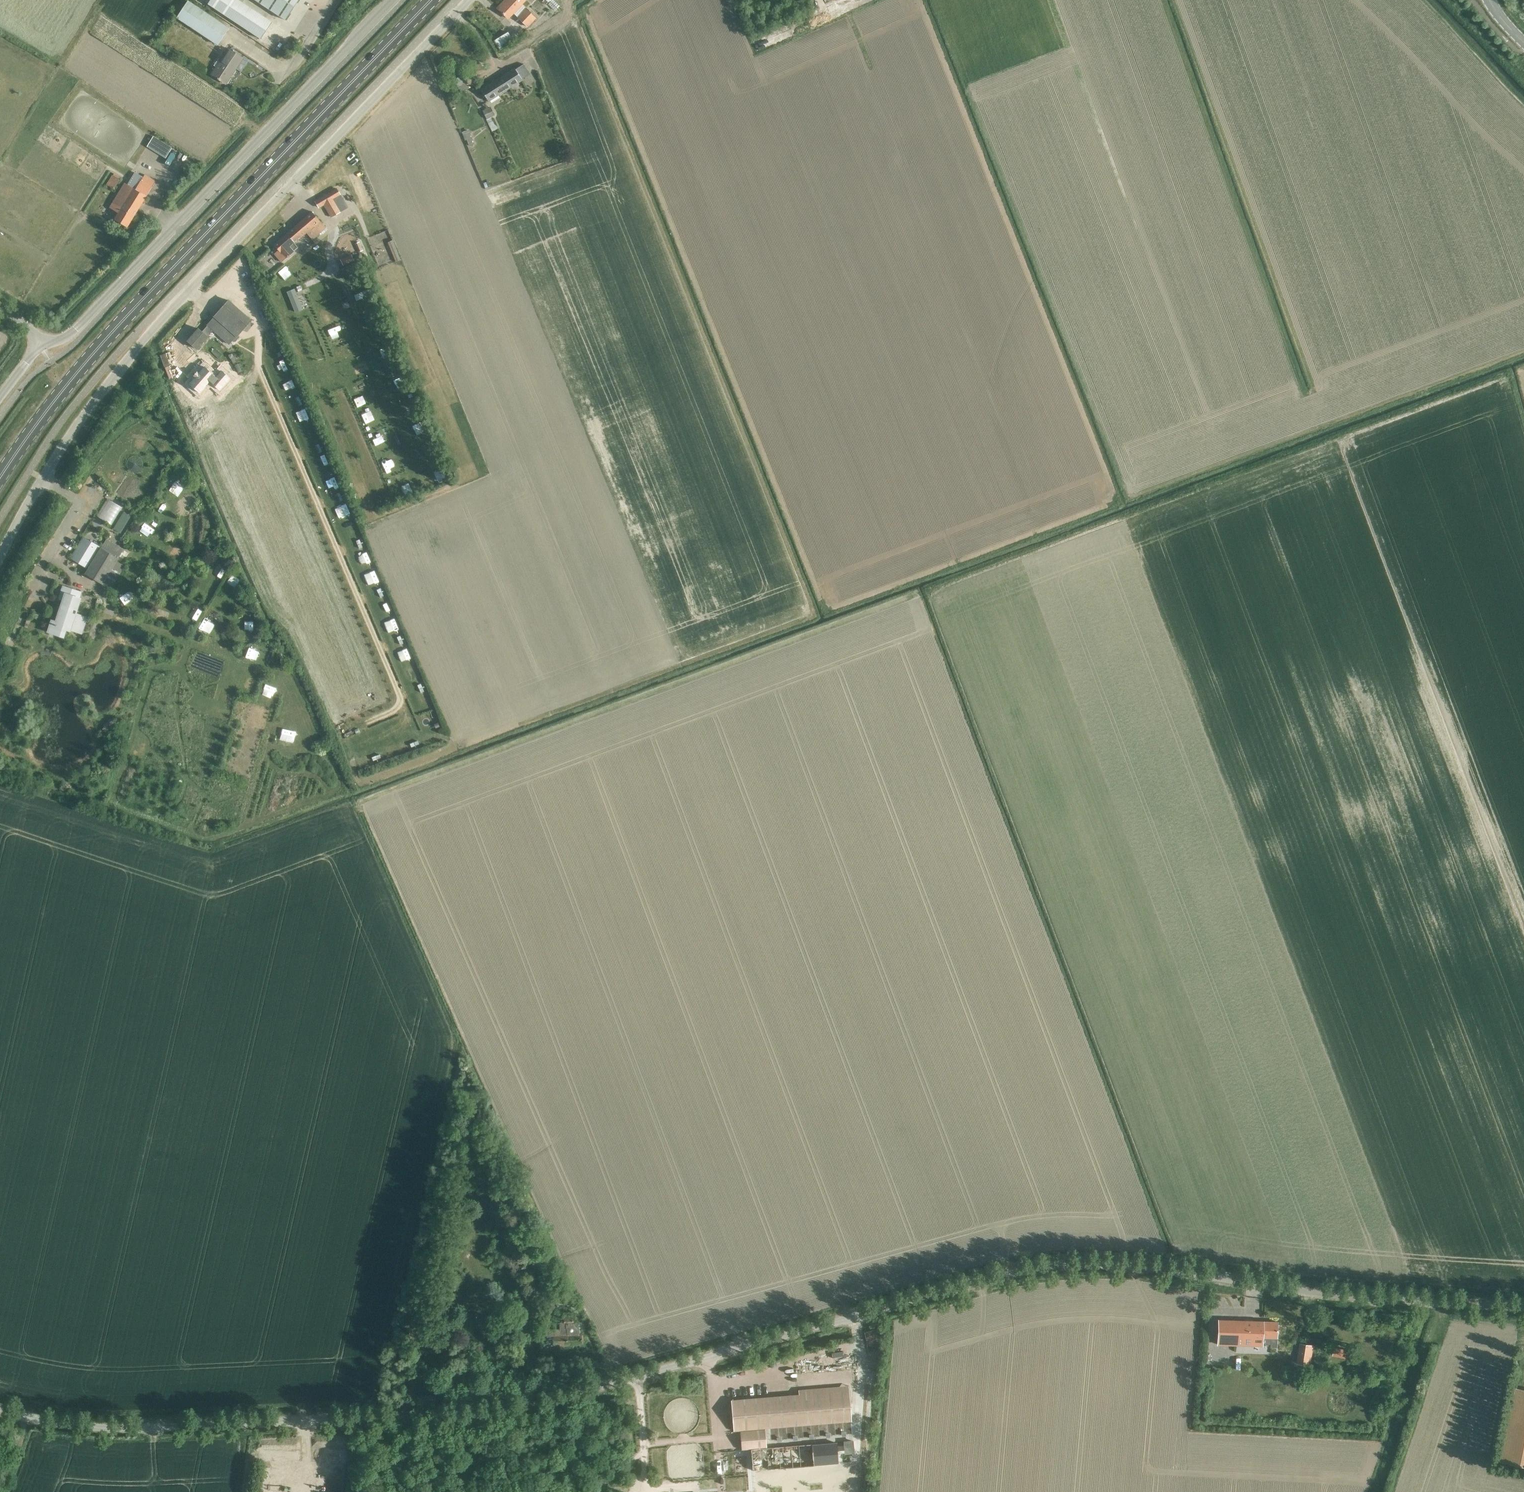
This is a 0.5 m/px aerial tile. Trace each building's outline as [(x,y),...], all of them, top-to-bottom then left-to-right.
[(273,21),(239,0),(211,0),(208,4),(262,38),(273,21)] [(286,19),(299,0),(256,0),(286,19)] [(524,1),(524,0),(507,0),(504,3),(502,2),(496,9),(506,18),(511,12),(512,14),(524,1)] [(218,45),(229,28),(189,2),(178,18),(218,45)] [(527,27),(536,19),(525,9),(517,18),(527,27)] [(225,84),(243,57),(229,49),(212,75),(225,84)] [(487,102),(529,76),(522,65),(480,92),(487,102)] [(483,110),(492,132),(498,129),(492,117),(494,116),(490,107),(483,110)] [(468,146),(474,144),(469,130),(463,132),(468,146)] [(114,189),(120,179),(113,175),(108,185),(114,189)] [(127,227),(152,186),(141,179),(135,189),(124,182),(109,208),(118,213),(114,219),(127,227)] [(332,216),(341,211),(329,192),(315,201),(318,208),(324,204),(332,216)] [(274,245),(278,250),(274,254),(281,262),(298,247),(294,243),(306,233),(312,240),(326,228),(312,212),(274,245)] [(286,266),(269,280),(275,286),(291,272),(286,266)] [(294,289),(286,292),(295,313),(302,310),(294,289)] [(230,345),(252,321),(229,301),(207,325),(208,326),(202,332),(198,329),(187,341),(197,350),(208,338),(208,337),(214,330),(230,345)] [(217,376),(206,367),(200,373),(198,372),(194,377),(196,378),(190,385),(201,394),(212,382),(212,383),(221,391),(231,379),(223,371),(217,378),(216,377),(217,376)] [(71,559),(87,569),(99,548),(84,538),(71,559)] [(123,549),(107,539),(85,573),(103,584),(123,549)] [(80,598),(78,598),(80,592),(63,586),(59,599),(63,600),(56,622),(51,621),(48,632),(63,637),(66,630),(70,631),(70,630),(81,634),(87,617),(75,614),(80,598)] [(547,1346),(581,1344),(580,1321),(573,1321),(573,1320),(563,1320),(563,1322),(559,1322),(559,1328),(546,1329),(547,1346)] [(1218,1320),(1217,1344),(1236,1345),(1237,1339),(1252,1340),(1251,1346),(1262,1346),(1262,1344),(1269,1344),(1269,1347),(1276,1348),(1277,1322),(1218,1320)] [(1301,1343),(1298,1362),(1311,1364),(1314,1345),(1301,1343)] [(1238,1347),(1238,1355),(1254,1356),(1255,1347),(1238,1347)] [(1523,1465),(1523,1391),(1515,1389),(1501,1460),(1523,1465)] [(837,1481),(844,1480),(842,1454),(813,1456),(812,1445),(812,1444),(856,1441),(855,1429),(765,1436),(765,1428),(851,1421),(849,1390),(731,1400),(733,1431),(739,1430),(741,1449),(751,1449),(751,1450),(753,1470),(744,1471),(746,1491),(838,1491),(837,1481)]
